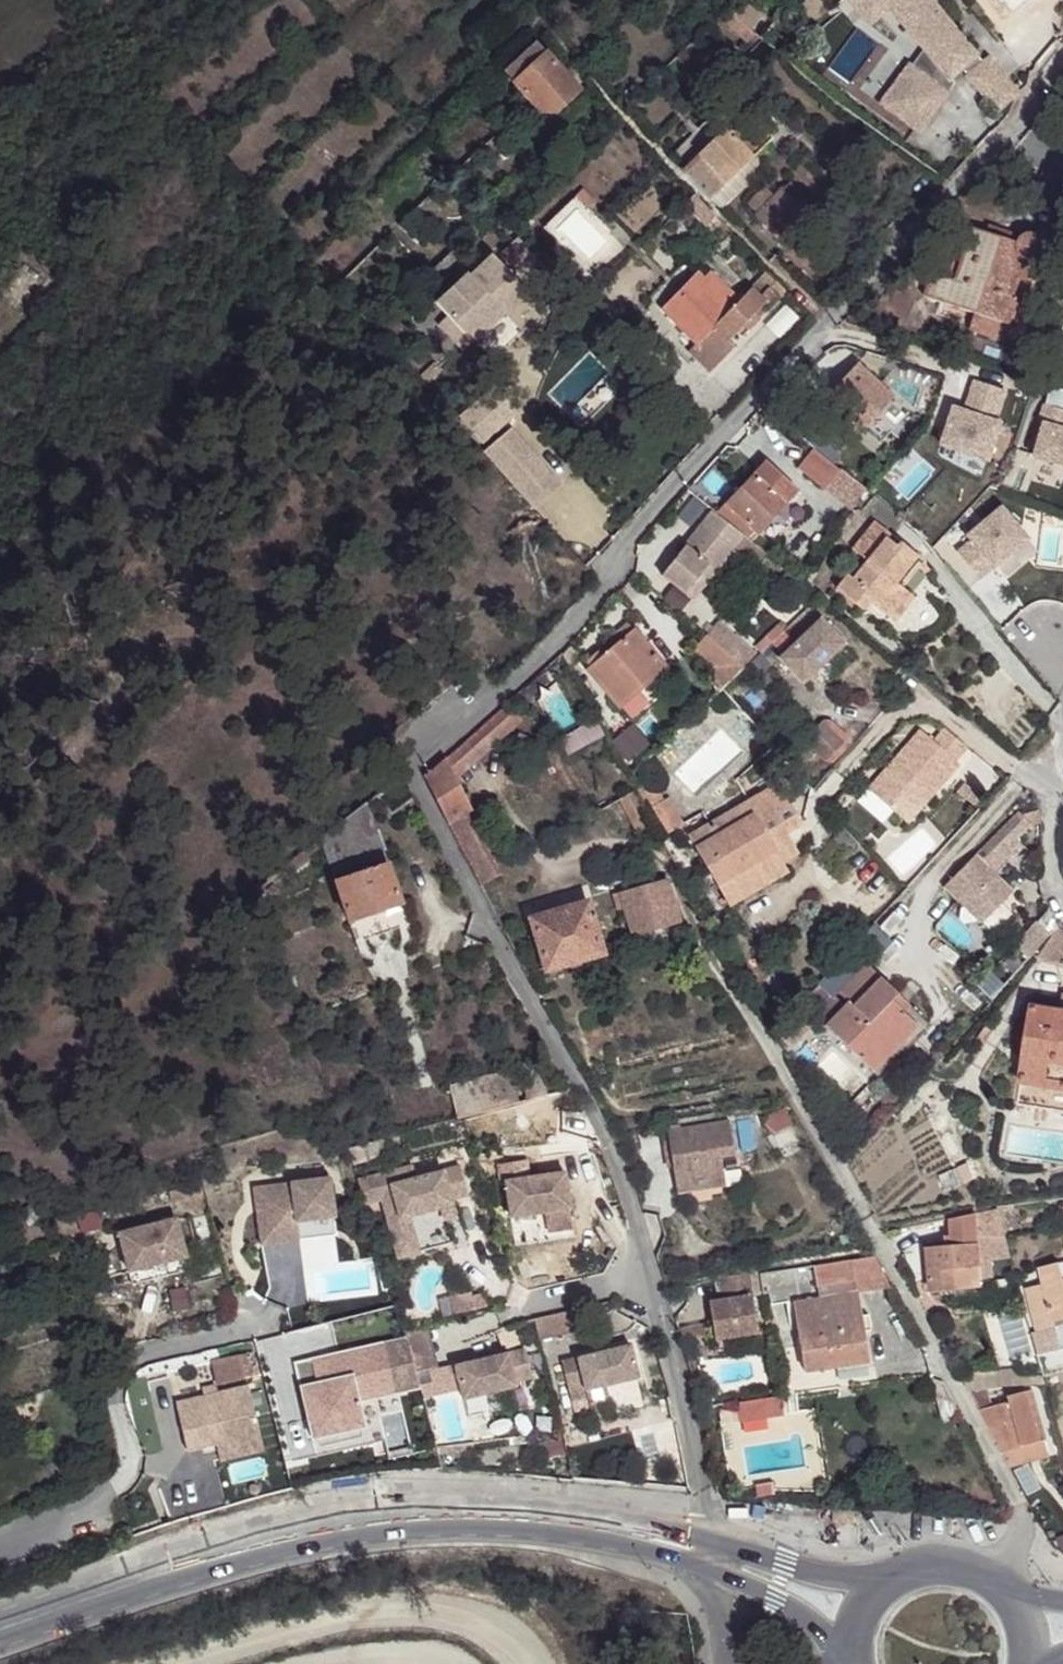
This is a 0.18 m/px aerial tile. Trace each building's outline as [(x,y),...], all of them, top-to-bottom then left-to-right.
[(750,29),(761,15),(742,0),(735,0),(726,9),(750,29)] [(866,22),(887,4),(884,1),(886,0),(848,0),(866,22)] [(908,30),(919,21),(902,0),(886,0),(884,1),(887,4),(908,30)] [(948,79),(960,69),(969,81),(970,80),(988,103),(1010,84),(990,59),(984,64),(931,0),(902,0),(919,21),(908,30),(948,79)] [(717,20),(746,44),(756,33),(750,29),(726,9),(717,20)] [(510,27),(517,34),(525,26),(517,19),(510,27)] [(502,71),(513,83),(546,51),(536,40),(502,71)] [(538,111),(547,121),(581,89),(546,51),(513,83),(515,86),(508,93),(520,105),(523,102),(534,113),(538,111)] [(898,98),(919,72),(909,63),(880,102),(920,133),(927,121),(898,98)] [(948,79),(957,91),(969,81),(960,69),(948,79)] [(919,72),(898,98),(927,121),(948,95),(919,72)] [(453,122),(458,128),(471,116),(465,110),(453,122)] [(684,171),(710,199),(752,158),(772,138),(745,111),(684,171)] [(710,199),(721,211),(764,169),(752,158),(710,199)] [(789,181),(810,202),(815,196),(794,175),(789,181)] [(757,214),(776,236),(810,202),(789,181),(774,196),(764,186),(748,203),(758,213),(757,214)] [(582,191),(575,198),(589,211),(595,202),(582,191)] [(690,212),(705,228),(716,217),(699,200),(691,209),(687,205),(685,204),(683,204),(681,204),(680,205),(679,207),(679,208),(679,210),(685,217),(690,212)] [(1016,243),(972,228),(954,281),(930,274),(923,295),(974,312),(968,330),(1002,341),(1015,302),(1008,300),(1022,258),(1028,259),(1034,258),(1037,256),(1039,251),(1040,247),(1040,242),(1036,238),(1031,235),(1027,234),(1022,236),(1018,239),(1016,243)] [(504,256),(535,289),(550,275),(519,241),(504,256)] [(693,358),(708,374),(735,348),(728,343),(744,327),(749,332),(760,319),(756,315),(776,296),(781,302),(789,293),(770,274),(763,282),(772,291),(763,299),(753,289),(740,300),(729,289),(711,271),(704,278),(700,274),(663,311),(696,344),(701,350),(693,358)] [(466,332),(477,343),(507,316),(468,274),(436,303),(448,317),(464,334),(466,332)] [(448,317),(437,327),(453,345),(464,334),(448,317)] [(701,350),(696,344),(688,351),(693,358),(701,350)] [(863,431),(893,397),(857,364),(827,398),(863,431)] [(420,376),(427,383),(435,375),(428,368),(420,376)] [(493,388),(458,418),(481,443),(515,412),(493,388)] [(852,511),(867,490),(814,447),(798,467),(852,511)] [(765,461),(718,513),(743,536),(751,539),(796,490),(765,461)] [(661,576),(692,600),(732,549),(743,536),(712,512),(661,576)] [(870,602),(894,622),(914,597),(902,587),(923,560),(898,541),(897,542),(888,535),(889,533),(874,522),(852,550),(866,561),(852,579),(847,575),(836,589),(855,604),(862,596),(870,602)] [(767,555),(743,536),(732,549),(756,568),(767,555)] [(862,596),(855,604),(863,611),(870,602),(862,596)] [(779,658),(802,683),(844,644),(843,642),(830,629),(821,619),(779,658)] [(627,623),(606,641),(613,649),(603,657),(599,652),(586,663),(590,668),(588,670),(620,707),(666,668),(627,623)] [(718,692),(754,655),(716,624),(693,650),(716,669),(706,679),(718,692)] [(770,642),(783,630),(777,624),(765,636),(770,642)] [(830,629),(843,642),(847,638),(834,625),(830,629)] [(759,653),(770,642),(765,636),(753,647),(759,653)] [(506,704),(446,759),(455,777),(520,719),(506,704)] [(560,739),(568,754),(603,735),(595,720),(560,739)] [(804,740),(824,762),(826,760),(832,764),(842,755),(841,749),(837,746),(847,736),(832,721),(828,720),(826,720),(804,740)] [(955,761),(966,748),(944,729),(933,742),(919,730),(867,788),(903,820),(929,791),(933,794),(959,765),(955,761)] [(446,759),(424,778),(448,823),(466,814),(472,811),(455,777),(446,759)] [(769,842),(786,833),(801,823),(778,784),(730,813),(737,823),(717,834),(711,824),(688,837),(717,885),(750,866),(761,886),(787,871),(782,862),(786,860),(779,848),(774,851),(769,842)] [(654,786),(641,793),(649,809),(663,801),(654,786)] [(929,791),(903,820),(907,824),(933,794),(929,791)] [(649,809),(664,835),(682,825),(668,799),(663,801),(649,809)] [(320,839),(348,920),(400,903),(366,803),(320,839)] [(1018,812),(943,887),(981,923),(1012,891),(994,873),(999,868),(996,865),(1018,842),(1015,839),(1030,824),(1018,812)] [(730,813),(711,824),(717,834),(737,823),(730,813)] [(448,823),(479,886),(498,876),(466,814),(448,823)] [(798,853),(786,833),(769,842),(774,851),(779,848),(786,860),(798,853)] [(750,866),(717,885),(729,905),(761,886),(750,866)] [(678,923),(666,879),(612,895),(617,911),(625,908),(633,937),(678,923)] [(1010,895),(981,927),(990,935),(1019,903),(1010,895)] [(530,919),(545,971),(603,954),(588,902),(530,919)] [(1049,934),(1057,925),(1048,911),(1015,948),(1028,959),(1050,935),(1049,934)] [(1055,932),(1037,958),(1062,967),(1062,966),(1062,934),(1055,932)] [(974,968),(968,961),(961,968),(967,975),(974,968)] [(923,1019),(867,964),(838,993),(848,1003),(825,1027),(878,1078),(884,1072),(872,1061),(898,1035),(903,1040),(923,1019)] [(1062,1013),(1032,1008),(1017,1104),(1062,1112),(1062,1013)] [(872,1061),(884,1072),(930,1026),(923,1019),(903,1040),(898,1035),(872,1061)] [(448,1087),(457,1120),(547,1096),(538,1062),(448,1087)] [(784,1108),(762,1118),(769,1134),(792,1123),(784,1108)] [(729,1121),(667,1131),(677,1193),(725,1186),(721,1159),(735,1156),(729,1121)] [(365,1145),(348,1150),(350,1157),(367,1152),(365,1145)] [(505,1181),(510,1217),(570,1209),(565,1172),(529,1177),(527,1160),(496,1164),(499,1182),(505,1181)] [(363,1178),(369,1201),(381,1198),(397,1257),(417,1252),(407,1215),(440,1206),(443,1218),(454,1215),(450,1199),(467,1194),(459,1166),(414,1178),(410,1166),(363,1178)] [(369,1201),(363,1178),(357,1180),(363,1203),(369,1201)] [(254,1187),(260,1244),(336,1235),(330,1179),(254,1187)] [(190,1187),(168,1192),(171,1202),(192,1197),(190,1187)] [(407,1215),(417,1252),(450,1243),(443,1218),(440,1206),(407,1215)] [(930,1291),(981,1287),(981,1279),(993,1278),(992,1261),(1012,1258),(998,1209),(958,1218),(960,1246),(951,1247),(926,1249),(930,1291)] [(52,1220),(57,1237),(76,1231),(71,1215),(52,1220)] [(949,1220),(951,1247),(960,1246),(958,1218),(949,1220)] [(119,1234),(128,1271),(186,1257),(177,1219),(119,1234)] [(186,1257),(128,1271),(131,1284),(189,1270),(186,1257)] [(889,1288),(874,1257),(814,1266),(817,1285),(855,1279),(857,1293),(889,1288)] [(1038,1332),(1062,1326),(1062,1280),(1058,1264),(1040,1269),(1044,1285),(1027,1289),(1038,1332)] [(708,1302),(714,1340),(757,1333),(748,1274),(719,1278),(722,1300),(708,1302)] [(470,1293),(449,1297),(452,1313),(473,1309),(471,1297),(470,1293)] [(867,1361),(857,1293),(795,1302),(805,1370),(867,1361)] [(483,1294),(471,1297),(473,1309),(485,1306),(483,1294)] [(586,1329),(581,1308),(534,1319),(539,1340),(586,1329)] [(422,1326),(402,1331),(420,1397),(433,1394),(427,1373),(434,1371),(422,1326)] [(393,1394),(382,1344),(311,1360),(323,1410),(393,1394)] [(638,1378),(630,1345),(561,1361),(570,1400),(587,1396),(586,1390),(604,1386),(638,1378)] [(525,1349),(455,1366),(462,1399),(515,1386),(514,1382),(531,1378),(525,1349)] [(251,1352),(210,1361),(216,1385),(245,1378),(245,1377),(256,1374),(251,1352)] [(1020,1377),(1021,1386),(1046,1385),(1044,1376),(1020,1377)] [(175,1403),(187,1451),(215,1444),(219,1460),(263,1450),(247,1385),(217,1393),(216,1387),(203,1390),(204,1396),(175,1403)] [(608,1403),(604,1386),(586,1390),(587,1396),(590,1408),(608,1403)] [(1005,1451),(1044,1441),(1031,1390),(1009,1396),(1010,1401),(992,1406),(987,1388),(969,1390),(1002,1452),(1005,1451)] [(736,1404),(739,1423),(783,1416),(779,1397),(736,1404)] [(1010,1466),(1049,1456),(1044,1441),(1005,1451),(1010,1466)] [(772,1483),(754,1485),(756,1497),(774,1494),(772,1483)]
